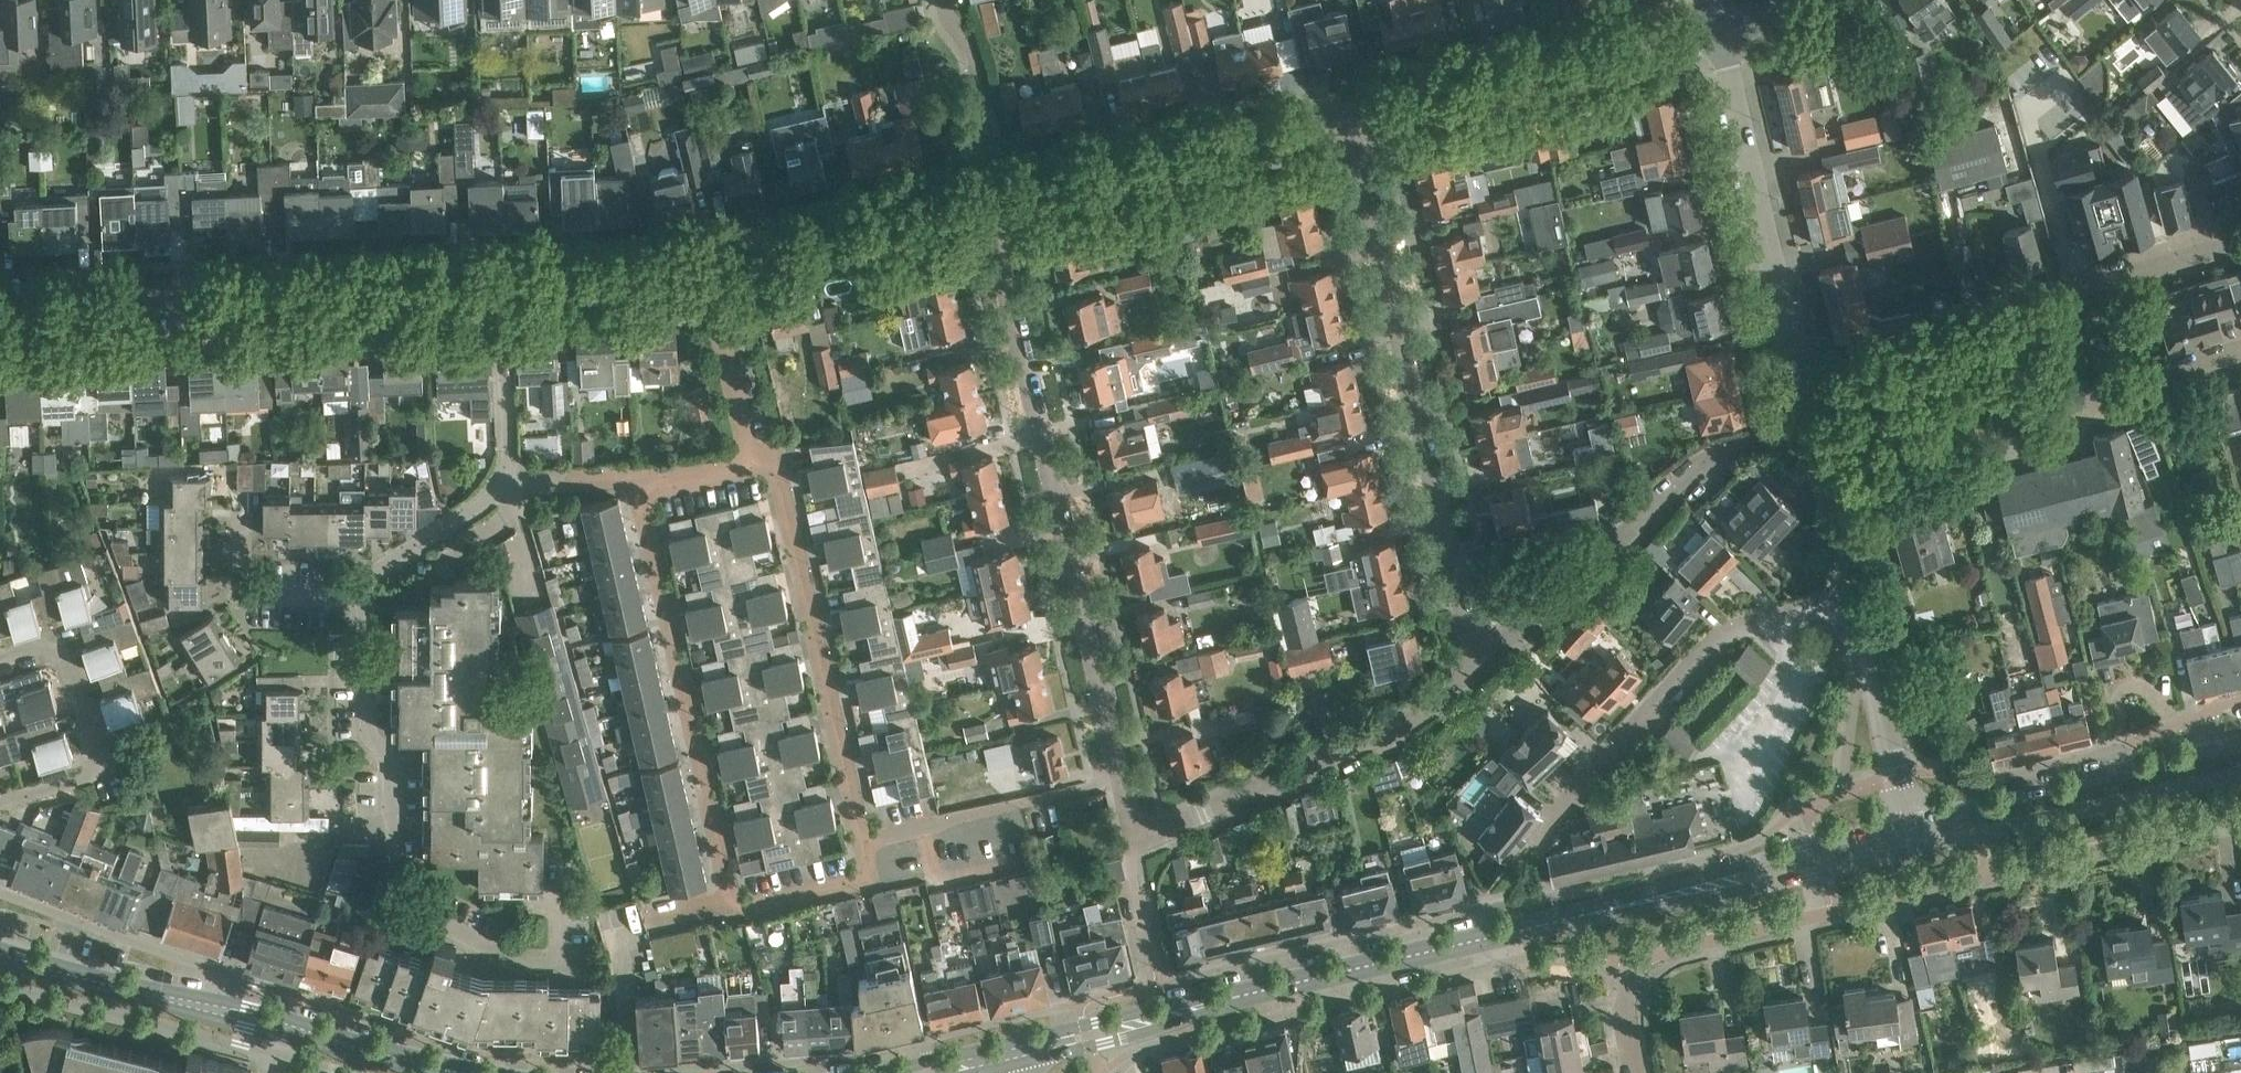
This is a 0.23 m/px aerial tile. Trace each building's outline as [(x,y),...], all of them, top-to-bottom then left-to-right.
[(39,40),(38,22),(41,19),(40,11),(37,8),(37,0),(4,0),(5,18),(0,18),(0,65),(14,64),(13,41),(39,40)] [(50,14),(53,66),(85,64),(84,34),(98,33),(96,0),(64,0),(65,13),(50,14)] [(110,17),(111,40),(125,39),(125,40),(127,39),(131,43),(136,44),(140,43),(144,39),(158,38),(156,0),(123,0),(124,16),(110,17)] [(227,7),(226,0),(191,0),(191,8),(173,9),(174,37),(230,34),(229,7),(227,7)] [(293,45),(292,6),(278,6),(278,0),(252,0),(253,27),(268,26),(269,47),(293,45)] [(293,45),(294,53),(313,52),(312,31),(332,30),(331,0),(292,0),(292,6),(293,45)] [(342,7),(344,46),(359,45),(359,39),(391,38),(391,33),(396,33),(395,0),(356,0),(356,6),(342,7)] [(415,17),(445,15),(450,26),(467,19),(466,18),(466,0),(414,0),(415,17)] [(481,31),(527,29),(526,0),(479,0),(481,31)] [(527,29),(572,26),(572,9),(571,0),(526,0),(527,29)] [(572,9),(596,8),(601,19),(617,12),(617,0),(571,0),(572,9)] [(617,12),(634,17),(637,5),(663,4),(663,0),(617,0),(617,12)] [(682,21),(696,17),(722,16),(718,0),(677,0),(682,21)] [(762,13),(763,13),(784,0),(759,0),(762,13)] [(1003,32),(995,0),(980,4),(988,36),(1003,32)] [(1316,61),(1317,64),(1356,55),(1345,9),(1323,14),(1320,0),(1319,0),(1288,7),(1301,64),(1316,61)] [(1364,27),(1381,23),(1387,47),(1417,40),(1407,0),(1357,0),(1364,27)] [(1417,40),(1447,33),(1439,0),(1407,0),(1417,40)] [(1490,23),(1525,15),(1522,2),(1529,0),(1484,0),(1490,23)] [(1914,23),(1924,37),(1957,14),(1947,0),(1902,0),(1916,21),(1914,23)] [(2064,3),(2076,18),(2098,0),(2068,0),(2064,3)] [(2128,18),(2151,0),(2113,0),(2128,18)] [(1181,1),(1164,5),(1174,48),(1192,44),(1181,1)] [(918,22),(914,3),(884,10),(888,29),(918,22)] [(2008,35),(1986,3),(1973,11),(1995,44),(2008,35)] [(2166,59),(2177,50),(2199,32),(2177,5),(2143,32),(2166,59)] [(1203,15),(1188,19),(1194,44),(1209,40),(1203,15)] [(865,20),(847,24),(850,37),(850,38),(859,36),(868,34),(865,20)] [(1105,25),(1089,29),(1096,61),(1113,57),(1109,42),(1105,25)] [(1246,45),(1242,29),(1214,36),(1217,51),(1216,52),(1223,86),(1254,79),(1246,45)] [(823,44),(820,31),(809,33),(810,37),(812,46),(823,44)] [(1246,45),(1254,79),(1284,72),(1276,38),(1246,45)] [(1885,78),(1907,72),(1898,38),(1877,43),(1885,78)] [(764,40),(736,46),(738,57),(767,51),(764,40)] [(1159,46),(1143,50),(1155,102),(1185,95),(1177,61),(1163,64),(1159,46)] [(1033,72),(1043,69),(1038,47),(1028,50),(1033,72)] [(2192,66),(2193,67),(2164,90),(2194,127),(2228,100),(2219,90),(2235,77),(2234,74),(2237,72),(2229,62),(2226,65),(2213,49),(2192,66)] [(1143,50),(1142,50),(1113,57),(1125,109),(1155,102),(1143,50)] [(1933,88),(1924,51),(1908,54),(1918,92),(1933,88)] [(2091,62),(2084,54),(2075,53),(2065,62),(2075,75),(2091,62)] [(930,106),(918,55),(902,58),(907,79),(895,82),(902,112),(930,106)] [(774,57),(772,57),(747,63),(750,76),(777,70),(774,57)] [(2077,77),(2097,101),(2109,91),(2108,64),(2102,57),(2077,77)] [(696,60),(683,63),(686,77),(700,73),(696,60)] [(180,63),(172,63),(174,92),(176,92),(201,91),(201,83),(198,75),(188,64),(180,63)] [(2167,74),(2158,63),(2138,80),(2147,90),(2167,74)] [(660,83),(682,78),(681,65),(657,71),(660,83)] [(252,84),(270,84),(270,71),(251,71),(252,84)] [(717,83),(714,71),(683,78),(686,90),(717,83)] [(1800,74),(1776,79),(1784,114),(1809,108),(1820,106),(1815,85),(1813,77),(1812,71),(1800,74)] [(346,114),(404,111),(403,80),(345,83),(345,101),(346,109),(346,114)] [(677,82),(660,86),(664,105),(681,101),(677,82)] [(1049,92),(1057,125),(1087,118),(1079,84),(1049,92)] [(2140,112),(2157,98),(2150,89),(2133,103),(2140,112)] [(476,91),(462,92),(462,106),(477,105),(476,91)] [(195,92),(178,93),(179,105),(196,104),(195,92)] [(313,92),(295,93),(296,113),(314,112),(313,92)] [(871,132),(846,138),(849,148),(848,149),(854,173),(889,165),(879,122),(877,115),(876,115),(871,92),(853,95),(859,119),(867,117),(871,132)] [(1049,92),(1019,99),(1027,132),(1057,125),(1049,92)] [(479,97),(480,106),(496,105),(496,96),(479,97)] [(1636,104),(1643,138),(1679,130),(1671,96),(1646,101),(1646,102),(1636,104)] [(49,101),(40,101),(40,123),(49,123),(49,101)] [(345,101),(315,102),(316,115),(346,114),(346,109),(345,101)] [(2240,147),(2240,113),(2236,115),(2230,103),(2214,117),(2229,152),(2240,147)] [(543,106),(526,107),(528,135),(545,134),(543,106)] [(473,108),(453,109),(455,151),(457,178),(474,177),(473,150),(475,150),(473,108)] [(1809,108),(1784,114),(1792,148),(1828,140),(1824,125),(1813,127),(1809,108)] [(2101,108),(2091,116),(2096,123),(2107,115),(2101,108)] [(913,114),(879,122),(889,165),(923,157),(918,132),(917,132),(913,114)] [(1539,115),(1523,119),(1532,159),(1548,155),(1550,155),(1540,115),(1539,115)] [(1876,115),(1841,123),(1847,147),(1882,139),(1876,115)] [(2107,115),(2096,123),(2102,130),(2112,122),(2107,115)] [(1564,137),(1560,120),(1543,124),(1551,158),(1578,152),(1574,135),(1564,137)] [(1929,141),(1942,187),(2008,169),(1994,122),(1929,141)] [(2112,122),(2102,130),(2107,137),(2118,129),(2112,122)] [(820,152),(835,148),(829,123),(814,126),(814,127),(778,135),(781,147),(780,147),(783,160),(787,159),(794,188),(827,180),(820,152)] [(690,183),(706,179),(693,124),(676,128),(685,168),(679,169),(674,166),(661,169),(658,174),(651,176),(661,219),(696,210),(690,183)] [(409,147),(408,128),(397,129),(398,148),(409,147)] [(408,128),(409,147),(426,146),(425,128),(408,128)] [(1434,150),(1412,155),(1419,185),(1466,174),(1470,173),(1460,128),(1430,135),(1434,150)] [(2118,129),(2107,137),(2112,144),(2123,136),(2118,129)] [(1642,169),(1621,174),(1625,193),(1685,179),(1682,166),(1687,165),(1679,130),(1643,138),(1636,140),(1642,169)] [(646,134),(629,138),(634,162),(651,158),(646,134)] [(699,140),(705,167),(722,163),(716,136),(699,140)] [(2123,136),(2112,144),(2118,151),(2129,143),(2123,136)] [(629,138),(611,142),(617,166),(634,162),(629,138)] [(752,138),(730,143),(737,170),(722,173),(729,203),(765,195),(752,138)] [(2152,179),(2153,184),(2155,192),(2164,227),(2190,220),(2179,177),(2197,163),(2178,141),(2148,166),(2152,179)] [(1877,143),(1844,150),(1848,167),(1881,160),(1877,143)] [(2125,235),(2127,239),(2151,232),(2134,170),(2110,177),(2100,143),(2052,157),(2059,183),(2062,182),(2067,181),(2070,193),(2085,247),(2110,240),(2107,231),(2123,226),(2125,235)] [(2129,143),(2118,151),(2123,158),(2134,149),(2129,143)] [(133,145),(134,164),(145,163),(144,144),(133,145)] [(2212,182),(2221,211),(2240,206),(2240,147),(2229,152),(2239,173),(2212,182)] [(30,168),(41,167),(40,148),(29,149),(30,168)] [(51,148),(40,148),(41,167),(53,167),(51,148)] [(2134,149),(2123,158),(2129,165),(2140,157),(2134,149)] [(440,181),(411,183),(413,225),(447,224),(446,212),(445,197),(458,196),(457,184),(457,181),(457,178),(455,151),(439,152),(440,181)] [(377,156),(363,156),(364,161),(367,208),(379,208),(380,227),(413,225),(411,183),(379,184),(377,160),(377,156)] [(304,231),(321,230),(319,187),(292,189),(290,161),(272,162),(274,207),(287,206),(288,232),(291,232),(291,236),(305,235),(304,231)] [(323,177),(319,177),(319,187),(321,230),(355,228),(354,209),(367,208),(364,161),(356,161),(348,162),(349,175),(345,176),(345,172),(323,173),(323,177)] [(261,207),(274,207),(272,162),(258,163),(259,191),(227,193),(229,235),(263,233),(261,207)] [(594,165),(549,168),(551,205),(563,204),(564,210),(564,222),(598,220),(596,192),(595,176),(594,165)] [(1798,174),(1806,209),(1831,203),(1826,183),(1837,180),(1833,166),(1798,174)] [(198,170),(180,171),(182,217),(195,217),(196,237),(229,235),(227,193),(226,176),(198,178),(198,170)] [(165,182),(135,184),(137,240),(171,238),(170,218),(182,217),(180,171),(165,172),(165,182)] [(520,181),(503,182),(505,225),(539,223),(537,195),(536,180),(534,181),(534,173),(520,174),(520,181)] [(12,247),(45,245),(44,217),(43,201),(11,203),(9,174),(0,174),(0,229),(11,228),(12,247)] [(626,174),(595,176),(596,192),(598,220),(631,218),(629,190),(626,174)] [(1472,202),(1466,174),(1419,185),(1426,215),(1459,207),(1459,205),(1472,202)] [(2043,215),(2030,174),(2030,175),(2030,176),(2004,183),(2009,202),(2021,198),(2027,220),(2043,215)] [(1275,221),(1316,212),(1309,179),(1268,189),(1271,203),(1281,201),(1285,219),(1275,221)] [(2152,179),(2143,182),(2147,194),(2155,192),(2153,184),(2152,179)] [(470,182),(471,198),(472,227),(505,225),(503,182),(503,180),(470,182)] [(135,184),(89,187),(89,191),(91,224),(103,223),(104,242),(137,240),(135,184)] [(1997,185),(1961,194),(1958,195),(1962,208),(1975,205),(1974,201),(2000,195),(1997,185)] [(1652,227),(1669,223),(1670,227),(1700,220),(1692,186),(1663,192),(1662,186),(1643,190),(1652,227)] [(1477,199),(1481,216),(1510,210),(1520,207),(1516,190),(1515,191),(1477,199)] [(89,191),(74,192),(75,199),(43,201),(44,217),(45,245),(79,243),(78,224),(91,224),(89,191)] [(1546,201),(1531,205),(1541,248),(1568,241),(1562,214),(1561,208),(1559,199),(1546,201)] [(1854,234),(1846,200),(1831,203),(1806,209),(1814,243),(1854,234)] [(1193,206),(1200,236),(1217,232),(1210,202),(1193,206)] [(1076,234),(1051,240),(1060,276),(1089,269),(1096,268),(1105,266),(1098,232),(1123,226),(1123,225),(1119,211),(1073,221),(1076,234)] [(1316,212),(1275,221),(1283,253),(1324,244),(1316,212)] [(1861,225),(1865,245),(1910,234),(1906,216),(1861,225)] [(1191,223),(1183,225),(1179,226),(1182,238),(1194,236),(1191,223)] [(2031,223),(2004,231),(2014,269),(2042,261),(2031,223)] [(1614,237),(1585,244),(1588,256),(1617,249),(1617,250),(1649,243),(1645,227),(1613,234),(1614,237)] [(1479,233),(1466,236),(1465,233),(1432,241),(1439,272),(1473,264),(1472,263),(1485,260),(1479,233)] [(1869,265),(1914,255),(1910,234),(1865,245),(1869,265)] [(1684,279),(1712,273),(1704,239),(1676,246),(1659,250),(1666,281),(1684,277),(1684,279)] [(1225,280),(1268,270),(1264,252),(1221,262),(1225,280)] [(1582,286),(1596,282),(1619,277),(1614,257),(1578,266),(1582,286)] [(1828,304),(1863,296),(1855,261),(1820,269),(1828,304)] [(1480,293),(1473,264),(1439,272),(1446,301),(1480,293)] [(908,272),(895,276),(904,311),(956,299),(949,267),(934,271),(920,274),(920,270),(908,272)] [(871,268),(855,271),(859,288),(870,285),(868,276),(873,275),(871,268)] [(1305,308),(1337,301),(1330,269),(1288,279),(1292,294),(1302,292),(1305,308)] [(1149,271),(1115,279),(1117,290),(1119,296),(1153,288),(1152,282),(1149,271)] [(1245,295),(1272,288),(1267,271),(1241,278),(1245,295)] [(1523,279),(1495,285),(1499,302),(1537,293),(1534,280),(1524,283),(1523,279)] [(1609,293),(1582,299),(1584,310),(1585,313),(1612,307),(1660,296),(1657,281),(1656,280),(1626,287),(1609,291),(1609,293)] [(2229,281),(2230,285),(2237,310),(2238,309),(2238,308),(2240,307),(2240,281),(2231,284),(2230,281),(2229,281)] [(2161,316),(2162,322),(2165,331),(2161,334),(2165,346),(2170,346),(2171,351),(2222,336),(2216,318),(2233,313),(2225,284),(2191,295),(2194,306),(2161,316)] [(1724,324),(1717,292),(1686,299),(1684,291),(1668,295),(1676,330),(1681,333),(1696,330),(1697,331),(1724,324)] [(1542,313),(1537,293),(1499,302),(1478,307),(1481,320),(1452,327),(1459,357),(1493,348),(1517,343),(1512,320),(1518,318),(1518,320),(1526,318),(1526,317),(1542,313)] [(1103,294),(1100,294),(1066,302),(1074,339),(1121,328),(1114,300),(1105,303),(1103,294)] [(2164,295),(2141,303),(2145,313),(2167,306),(2164,295)] [(1863,296),(1828,304),(1836,338),(1871,330),(1863,296)] [(956,299),(904,311),(900,312),(909,347),(922,344),(922,345),(936,342),(935,338),(963,331),(956,299)] [(839,381),(824,320),(809,324),(804,301),(769,309),(781,360),(797,356),(791,328),(809,324),(814,346),(813,347),(822,385),(839,381)] [(1296,331),(1287,333),(1288,340),(1290,347),(1293,359),(1305,356),(1302,344),(1313,341),(1345,334),(1337,301),(1306,308),(1291,311),(1292,313),(1296,331)] [(823,307),(828,329),(842,326),(837,303),(823,307)] [(1235,303),(1220,307),(1224,322),(1238,319),(1235,303)] [(1879,340),(1918,331),(1913,312),(1875,320),(1879,340)] [(1102,359),(1080,364),(1085,384),(1082,387),(1084,397),(1088,398),(1088,401),(1143,388),(1139,367),(1145,361),(1154,359),(1152,352),(1195,343),(1208,340),(1204,323),(1192,325),(1121,341),(1099,346),(1102,359)] [(640,328),(643,377),(660,376),(660,381),(679,380),(676,326),(640,328)] [(579,358),(580,358),(581,361),(580,361),(581,382),(614,380),(615,392),(630,391),(628,358),(614,359),(614,356),(615,356),(614,330),(577,332),(579,358)] [(1668,330),(1637,337),(1641,355),(1672,347),(1668,330)] [(557,333),(517,335),(519,365),(520,383),(542,382),(544,411),(564,410),(564,407),(562,379),(558,380),(557,363),(558,363),(557,333)] [(1284,341),(1248,350),(1252,369),(1293,359),(1290,347),(1288,340),(1284,341)] [(439,370),(436,370),(437,395),(461,393),(470,393),(470,396),(471,419),(492,418),(489,370),(477,371),(475,342),(438,344),(439,370)] [(1517,343),(1493,348),(1459,357),(1466,387),(1500,379),(1497,366),(1521,360),(1517,343)] [(370,393),(423,391),(420,345),(384,346),(386,374),(369,375),(370,393)] [(1698,357),(1695,346),(1654,355),(1657,371),(1688,364),(1687,360),(1698,357)] [(321,349),(323,383),(324,398),(351,396),(348,348),(321,349)] [(323,383),(321,349),(292,351),(293,360),(276,361),(278,398),(296,398),(295,384),(323,383)] [(867,350),(837,356),(841,373),(871,367),(867,350)] [(1695,394),(1702,392),(1712,390),(1712,389),(1738,383),(1730,350),(1705,355),(1705,356),(1698,358),(1698,357),(1687,360),(1688,364),(1689,363),(1695,394)] [(2102,355),(2089,359),(2093,372),(2106,368),(2102,355)] [(257,360),(224,361),(226,389),(227,407),(273,404),(271,376),(258,377),(257,360)] [(1327,399),(1358,391),(1351,360),(1310,369),(1313,385),(1323,383),(1327,399)] [(224,361),(191,363),(191,374),(192,382),(193,409),(200,408),(227,407),(226,389),(224,361)] [(948,400),(978,393),(970,361),(942,368),(941,364),(927,367),(930,380),(942,377),(948,400)] [(165,364),(132,366),(134,394),(134,408),(166,406),(167,412),(180,412),(180,404),(179,383),(166,384),(165,364)] [(1214,364),(1196,368),(1200,387),(1218,383),(1214,364)] [(1518,388),(1522,387),(1557,379),(1553,364),(1515,374),(1518,388)] [(132,366),(99,368),(99,377),(101,399),(101,408),(106,408),(106,409),(134,408),(134,394),(132,366)] [(1228,366),(1217,368),(1219,377),(1230,374),(1228,366)] [(70,438),(90,437),(88,400),(75,401),(73,369),(40,371),(42,414),(45,414),(46,418),(61,417),(61,413),(69,413),(70,438)] [(40,371),(7,373),(9,416),(10,415),(42,414),(40,371)] [(860,373),(842,377),(847,401),(865,397),(860,373)] [(1232,375),(1222,377),(1229,408),(1239,406),(1232,375)] [(1569,376),(1557,379),(1522,387),(1526,404),(1573,393),(1569,376)] [(192,382),(179,383),(180,404),(180,412),(181,426),(182,434),(201,433),(200,408),(193,409),(192,382)] [(1712,389),(1712,390),(1702,392),(1695,394),(1702,427),(1720,423),(1721,425),(1746,419),(1738,383),(1712,389)] [(694,428),(713,424),(705,386),(685,390),(694,428)] [(2221,430),(2240,426),(2240,392),(2240,386),(2210,393),(2219,431),(2221,430)] [(1188,391),(1147,401),(1151,420),(1154,419),(1193,410),(1188,391)] [(1320,419),(1299,424),(1301,434),(1308,433),(1313,432),(1314,436),(1366,424),(1358,391),(1327,399),(1316,402),(1320,419)] [(948,401),(926,406),(935,441),(958,436),(957,432),(985,425),(978,393),(948,400),(948,401)] [(367,395),(367,402),(350,403),(352,455),(371,454),(368,395),(367,395)] [(101,399),(88,400),(90,437),(108,436),(106,409),(106,408),(101,408),(101,399)] [(1151,456),(1150,452),(1161,450),(1154,419),(1151,420),(1147,401),(1133,404),(1136,417),(1094,427),(1103,463),(1128,458),(1129,461),(1151,456)] [(1472,413),(1479,442),(1513,435),(1527,432),(1520,402),(1472,413)] [(1636,412),(1615,417),(1619,433),(1640,427),(1636,412)] [(0,416),(0,442),(11,441),(10,423),(10,415),(9,416),(0,416)] [(431,417),(417,417),(418,444),(433,443),(431,417)] [(2145,419),(2126,427),(2135,447),(2141,462),(2147,477),(2159,472),(2153,457),(2160,454),(2154,440),(2145,419)] [(1600,455),(1615,452),(1607,421),(1588,426),(1593,443),(1573,448),(1576,461),(1592,457),(1600,455)] [(2145,504),(2126,427),(2095,435),(2099,454),(2112,506),(2113,512),(2145,504)] [(1513,435),(1479,442),(1486,473),(1520,465),(1534,462),(1533,460),(1527,432),(1513,435)] [(1273,459),(1312,450),(1308,433),(1269,442),(1273,459)] [(574,439),(575,462),(595,461),(594,438),(574,439)] [(869,509),(860,469),(853,438),(810,443),(815,465),(798,469),(801,483),(811,480),(814,491),(838,485),(845,514),(869,509)] [(924,440),(909,443),(913,457),(927,454),(924,440)] [(229,441),(230,460),(241,460),(240,441),(229,441)] [(1344,443),(1317,449),(1328,494),(1349,489),(1379,482),(1372,450),(1347,456),(1344,443)] [(148,445),(137,446),(138,465),(161,464),(161,453),(148,454),(148,445)] [(55,450),(44,451),(45,470),(56,469),(55,450)] [(45,470),(44,451),(33,452),(34,471),(45,470)] [(1232,451),(1171,465),(1177,491),(1238,478),(1232,451)] [(1564,453),(1536,459),(1539,473),(1540,474),(1568,467),(1567,467),(1564,453)] [(2112,506),(2099,454),(1997,478),(2004,508),(2014,549),(2054,543),(2049,522),(2066,518),(2112,506)] [(969,494),(999,486),(992,455),(964,462),(963,458),(949,461),(952,474),(964,471),(969,494)] [(485,456),(474,457),(475,466),(486,465),(485,456)] [(427,457),(417,459),(420,475),(431,473),(427,457)] [(290,472),(301,472),(301,458),(289,458),(290,472)] [(390,459),(379,460),(380,474),(391,474),(390,459)] [(252,461),(252,488),(266,488),(266,460),(252,461)] [(252,488),(252,461),(238,462),(238,488),(252,488)] [(330,477),(341,477),(340,462),(329,463),(330,477)] [(341,477),(352,476),(351,462),(340,462),(341,477)] [(1252,463),(1240,466),(1245,485),(1257,482),(1252,463)] [(895,465),(863,472),(869,497),(889,492),(900,490),(895,465)] [(391,484),(390,493),(391,525),(416,525),(416,506),(438,506),(433,484),(431,473),(420,475),(417,476),(417,484),(391,484)] [(169,501),(202,501),(202,502),(211,502),(211,475),(169,476),(169,501)] [(2004,508),(1997,478),(1980,483),(1987,513),(2004,508)] [(1134,483),(1109,489),(1118,526),(1143,520),(1143,519),(1165,513),(1156,479),(1135,484),(1134,483)] [(1761,480),(1742,499),(1741,500),(1777,535),(1781,531),(1783,533),(1794,522),(1792,520),(1797,515),(1795,513),(1797,512),(1786,501),(1784,502),(1761,480)] [(1387,515),(1379,482),(1349,489),(1353,506),(1342,509),(1346,524),(1387,515)] [(1514,497),(1493,502),(1499,531),(1518,527),(1521,540),(1600,522),(1595,501),(1531,516),(1524,485),(1512,487),(1514,497)] [(923,486),(907,490),(911,505),(927,501),(923,486)] [(999,486),(969,494),(975,516),(962,518),(966,533),(980,530),(979,526),(1007,519),(999,486)] [(1912,519),(1894,524),(1906,567),(1938,558),(1939,562),(1954,558),(1937,497),(1936,497),(1933,486),(1905,493),(1909,505),(1908,505),(1912,519)] [(341,502),(340,502),(340,543),(365,543),(366,543),(366,534),(365,534),(365,493),(365,489),(341,489),(341,502)] [(869,497),(873,515),(893,510),(889,492),(869,497)] [(290,493),(264,493),(264,535),(290,535),(290,494),(290,493)] [(391,525),(390,493),(365,493),(365,534),(366,534),(391,534),(391,525)] [(289,543),(315,543),(315,502),(302,502),(302,494),(290,494),(290,535),(289,543)] [(618,497),(573,507),(576,519),(585,517),(588,530),(624,522),(618,497)] [(1741,500),(1728,513),(1722,520),(1745,542),(1743,544),(1755,555),(1756,553),(1758,555),(1763,550),(1764,552),(1775,541),(1773,539),(1777,535),(1741,500)] [(161,501),(161,527),(202,526),(202,502),(202,501),(169,501),(161,501)] [(93,513),(107,513),(107,502),(89,502),(93,513)] [(340,543),(340,502),(315,502),(315,543),(340,543)] [(731,581),(750,577),(754,576),(747,546),(772,540),(766,516),(737,522),(733,505),(714,510),(731,581)] [(885,578),(869,509),(845,514),(827,518),(831,535),(814,539),(817,553),(827,550),(830,561),(854,555),(861,584),(885,578)] [(699,531),(670,538),(676,562),(700,557),(707,587),(712,586),(731,581),(714,510),(695,514),(699,531)] [(1247,512),(1212,520),(1216,538),(1251,530),(1247,512)] [(2063,541),(2069,529),(2066,518),(2049,522),(2054,543),(2063,541)] [(1276,521),(1259,525),(1264,547),(1281,543),(1276,521)] [(588,530),(591,543),(582,546),(585,557),(630,547),(624,522),(588,530)] [(1334,522),(1313,527),(1316,543),(1338,538),(1334,522)] [(553,538),(549,525),(539,528),(543,541),(553,538)] [(161,540),(161,552),(202,552),(202,543),(209,543),(209,526),(202,526),(161,527),(147,527),(147,540),(161,540)] [(925,554),(955,546),(951,530),(921,538),(925,554)] [(1691,551),(1678,564),(1692,578),(1686,585),(1696,593),(1701,597),(1706,592),(1705,590),(1708,587),(1713,591),(1723,581),(1718,577),(1737,557),(1723,542),(1711,531),(1704,538),(1697,530),(1684,544),(1691,551)] [(543,541),(547,555),(557,552),(553,538),(543,541)] [(115,551),(128,551),(128,540),(111,540),(115,551)] [(1351,563),(1336,567),(1340,586),(1350,584),(1400,573),(1393,540),(1360,548),(1352,550),(1353,556),(1350,557),(1351,563)] [(1320,547),(1313,549),(1316,559),(1323,558),(1324,563),(1343,558),(1339,542),(1334,543),(1320,547)] [(1149,545),(1123,552),(1132,588),(1150,584),(1153,596),(1153,597),(1190,589),(1190,588),(1186,571),(1167,575),(1162,556),(1152,558),(1149,545)] [(959,564),(955,546),(925,554),(929,572),(959,564)] [(635,571),(630,547),(585,557),(587,568),(597,566),(600,580),(635,571)] [(980,590),(1022,581),(1026,579),(1023,569),(1019,570),(1014,549),(986,556),(985,552),(971,555),(980,590)] [(2228,552),(2237,581),(2240,580),(2240,549),(2228,552)] [(138,564),(133,564),(133,551),(128,551),(115,551),(119,563),(125,563),(125,575),(138,575),(138,564)] [(161,577),(165,577),(202,577),(202,576),(202,552),(161,552),(161,577)] [(2221,586),(2237,581),(2228,552),(2212,557),(2221,586)] [(44,592),(52,618),(65,615),(67,620),(78,617),(84,633),(132,615),(127,600),(92,611),(82,580),(68,584),(61,562),(37,569),(43,592),(44,592)] [(2195,570),(2181,575),(2185,586),(2190,602),(2204,597),(2201,587),(2195,570)] [(600,580),(603,593),(593,595),(596,607),(641,596),(635,571),(600,580)] [(1400,573),(1350,584),(1358,617),(1377,612),(1408,605),(1400,573)] [(2040,639),(2034,640),(2040,664),(2066,657),(2057,621),(2070,618),(2063,589),(2050,592),(2045,573),(2025,578),(2040,639)] [(556,575),(553,576),(546,578),(550,591),(560,588),(556,575)] [(1647,606),(1640,614),(1650,622),(1670,640),(1695,612),(1691,608),(1686,604),(1696,593),(1686,585),(1675,575),(1647,606)] [(165,577),(165,603),(207,602),(207,576),(202,576),(202,577),(165,577)] [(43,592),(17,600),(10,577),(0,581),(0,628),(3,638),(4,638),(2,634),(14,630),(16,635),(42,628),(40,622),(52,618),(44,592),(43,592)] [(747,652),(766,647),(770,646),(764,616),(788,610),(782,586),(753,593),(750,577),(731,581),(747,652)] [(456,584),(434,584),(432,584),(432,609),(395,609),(395,629),(391,629),(391,653),(396,653),(396,691),(391,691),(391,716),(396,716),(396,735),(427,735),(427,765),(422,765),(422,778),(427,778),(427,816),(422,816),(422,840),(427,840),(427,860),(480,860),(480,888),(499,888),(500,893),(524,893),(524,888),(544,888),(544,833),(529,833),(529,809),(534,809),(534,784),(529,784),(529,747),(534,747),(534,722),(529,722),(529,702),(497,702),(497,684),(502,684),(502,659),(497,659),(497,622),(502,622),(502,597),(497,597),(497,578),(456,578),(456,584)] [(901,648),(893,611),(885,578),(861,584),(844,588),(848,606),(830,610),(833,623),(843,621),(846,632),(870,626),(877,654),(901,648)] [(723,657),(728,656),(747,652),(731,581),(712,586),(715,602),(686,608),(692,633),(716,627),(723,657)] [(980,590),(965,594),(970,618),(980,616),(985,614),(987,624),(988,627),(1002,624),(1002,620),(1029,614),(1022,581),(992,588),(980,590)] [(1224,585),(1187,593),(1191,609),(1227,601),(1224,585)] [(550,591),(553,603),(554,605),(564,602),(560,588),(550,591)] [(909,588),(892,597),(898,609),(915,600),(909,588)] [(2148,589),(2098,600),(2102,620),(2101,620),(2104,635),(2089,639),(2094,665),(2112,661),(2110,656),(2124,652),(2123,647),(2143,642),(2143,640),(2144,640),(2143,633),(2158,630),(2148,589)] [(1318,640),(1308,595),(1278,602),(1288,647),(1318,640)] [(599,617),(608,615),(611,629),(647,621),(641,596),(596,607),(599,617)] [(553,603),(515,613),(570,807),(608,796),(591,734),(587,721),(583,707),(554,605),(553,603)] [(1640,674),(1638,672),(1648,662),(1587,603),(1556,636),(1574,655),(1586,643),(1606,663),(1587,684),(1580,678),(1566,692),(1575,701),(1572,704),(1580,711),(1583,708),(1592,716),(1604,704),(1609,708),(1619,697),(1624,702),(1635,691),(1629,685),(1640,674)] [(1182,642),(1177,619),(1166,621),(1163,608),(1138,614),(1146,650),(1182,642)] [(913,611),(894,615),(899,640),(901,648),(902,652),(904,658),(922,654),(938,650),(946,648),(953,647),(949,628),(918,635),(913,611)] [(145,633),(170,625),(166,612),(140,620),(145,633)] [(192,658),(227,636),(214,614),(178,636),(192,658)] [(97,670),(102,683),(128,673),(119,647),(141,639),(132,615),(84,633),(88,645),(83,648),(92,672),(97,670)] [(2229,617),(2236,644),(2230,645),(2240,687),(2240,615),(2229,617)] [(2216,621),(2203,624),(2204,626),(2220,691),(2240,687),(2230,645),(2222,647),(2220,635),(2216,621)] [(581,636),(577,622),(567,625),(571,639),(581,636)] [(2203,624),(2180,629),(2180,631),(2196,697),(2220,691),(2204,626),(2203,624)] [(648,628),(613,636),(616,650),(606,652),(609,663),(654,652),(648,628)] [(1372,641),(1367,642),(1375,677),(1380,676),(1422,666),(1414,631),(1391,636),(1374,640),(1372,641)] [(1212,632),(1197,636),(1199,646),(1214,643),(1212,632)] [(206,680),(207,680),(241,658),(227,636),(192,658),(206,680)] [(1326,640),(1286,650),(1291,672),(1332,662),(1326,640)] [(1749,640),(1728,662),(1752,685),(1773,662),(1749,640)] [(1234,647),(1237,660),(1264,654),(1261,641),(1234,647)] [(953,647),(946,648),(951,666),(977,660),(973,643),(953,647)] [(993,649),(985,651),(988,663),(994,687),(1014,682),(1043,674),(1036,643),(1008,650),(1007,646),(993,649)] [(747,652),(763,722),(782,717),(787,716),(780,686),(804,681),(798,656),(769,663),(766,647),(747,652)] [(1224,647),(1198,653),(1202,670),(1228,664),(1224,647)] [(917,719),(901,648),(877,654),(860,658),(864,676),(846,680),(849,693),(859,691),(862,702),(886,696),(893,725),(917,719)] [(609,663),(612,675),(621,673),(624,686),(660,677),(654,652),(609,663)] [(763,722),(747,652),(728,656),(731,672),(702,679),(708,703),(732,697),(739,727),(744,726),(763,722)] [(586,655),(576,657),(579,671),(590,668),(586,655)] [(1283,674),(1279,656),(1268,659),(1272,676),(1283,674)] [(161,678),(173,671),(175,669),(168,659),(157,667),(161,678)] [(106,695),(101,697),(110,722),(116,720),(120,733),(129,730),(147,724),(137,696),(159,688),(150,664),(128,673),(102,683),(106,695)] [(28,727),(29,728),(56,720),(52,707),(57,705),(50,680),(44,681),(40,668),(0,681),(0,708),(20,701),(28,727)] [(583,684),(593,681),(590,668),(579,671),(583,684)] [(1192,681),(1181,684),(1178,670),(1152,676),(1161,713),(1197,704),(1192,681)] [(2052,670),(2042,673),(2044,681),(2049,703),(2060,750),(2094,742),(2084,699),(2071,702),(2074,715),(2066,717),(2059,685),(2056,685),(2055,680),(2052,670)] [(165,689),(179,680),(173,671),(161,678),(165,689)] [(300,714),(304,714),(304,687),(284,688),(283,674),(257,674),(257,688),(263,688),(263,713),(300,713),(300,714)] [(1051,707),(1043,674),(1014,682),(1019,704),(1007,707),(1010,721),(1024,718),(1023,714),(1051,707)] [(624,686),(627,699),(618,701),(620,713),(666,702),(660,677),(624,686)] [(2028,692),(2012,696),(2014,704),(2016,709),(2027,758),(2060,750),(2049,703),(2044,681),(2026,686),(2028,692)] [(1996,717),(1984,720),(1995,766),(1996,766),(1996,765),(2027,758),(2016,709),(2014,704),(2012,696),(2009,683),(1989,688),(1996,717)] [(1964,685),(1944,695),(1952,712),(1972,702),(1964,685)] [(671,727),(666,702),(620,713),(623,724),(633,722),(636,735),(671,727)] [(594,705),(583,707),(587,721),(597,718),(594,705)] [(1265,705),(1221,715),(1225,730),(1255,723),(1253,717),(1267,714),(1265,705)] [(1473,708),(1465,715),(1479,729),(1487,722),(1473,708)] [(1547,710),(1524,732),(1500,754),(1529,785),(1565,752),(1555,740),(1566,730),(1547,710)] [(300,739),(300,714),(300,713),(263,713),(258,713),(258,738),(300,739)] [(1680,768),(1705,743),(1678,715),(1653,740),(1680,768)] [(779,792),(798,788),(803,787),(796,756),(820,751),(815,727),(786,733),(782,717),(763,722),(779,792)] [(597,718),(587,721),(591,734),(601,731),(597,718)] [(880,746),(862,750),(865,764),(876,761),(878,772),(896,768),(898,779),(870,786),(875,805),(909,797),(933,791),(934,791),(925,752),(917,719),(893,725),(876,729),(877,730),(880,746)] [(28,727),(7,734),(14,759),(36,752),(44,779),(71,771),(67,758),(73,756),(65,730),(60,732),(56,720),(29,728),(28,727)] [(755,798),(760,797),(779,792),(763,722),(744,726),(748,742),(718,749),(724,773),(744,769),(749,790),(754,789),(755,798)] [(990,737),(987,723),(965,728),(969,742),(990,737)] [(236,738),(236,727),(219,727),(222,739),(235,739),(235,738),(238,738),(236,738)] [(636,735),(639,749),(629,751),(632,762),(677,752),(671,727),(636,735)] [(1207,743),(1196,745),(1193,732),(1167,738),(1175,775),(1212,766),(1207,743)] [(14,759),(7,734),(0,736),(0,763),(14,759)] [(1057,735),(1021,744),(1026,766),(1036,764),(1040,778),(1066,772),(1057,735)] [(238,750),(238,738),(235,738),(235,739),(222,739),(224,750),(238,750)] [(300,763),(300,739),(258,738),(258,764),(267,764),(300,763)] [(1422,751),(1395,761),(1402,779),(1429,768),(1428,766),(1423,753),(1422,751)] [(617,766),(613,752),(603,755),(607,769),(617,766)] [(679,759),(633,769),(636,781),(646,779),(649,792),(684,783),(679,759)] [(1383,764),(1369,768),(1375,789),(1403,782),(1402,779),(1395,761),(1395,760),(1383,764)] [(309,763),(300,763),(267,764),(267,789),(309,789),(309,763)] [(613,789),(623,786),(619,772),(609,775),(613,789)] [(241,789),(241,778),(225,778),(227,789),(241,789)] [(690,808),(684,783),(649,792),(652,805),(642,807),(645,819),(690,808)] [(1338,817),(1331,787),(1301,794),(1308,824),(1338,817)] [(802,803),(798,788),(779,792),(796,862),(819,857),(812,827),(836,821),(831,797),(802,803)] [(309,789),(267,789),(267,813),(233,813),(236,830),(280,830),(280,828),(304,828),(304,815),(309,815),(309,789)] [(771,868),(796,862),(779,792),(760,797),(764,812),(735,819),(740,843),(764,838),(771,868)] [(1542,815),(1537,811),(1515,793),(1478,838),(1506,860),(1542,815)] [(80,861),(83,852),(88,839),(100,811),(101,809),(78,800),(59,847),(57,851),(48,848),(50,842),(38,838),(41,829),(20,821),(17,829),(16,829),(16,830),(0,824),(0,849),(15,854),(15,853),(17,853),(8,876),(11,881),(58,900),(66,880),(71,882),(80,861)] [(154,889),(139,926),(162,933),(162,934),(221,953),(233,917),(200,907),(206,888),(219,892),(220,886),(244,882),(243,873),(239,845),(236,830),(233,813),(232,808),(230,800),(190,806),(191,814),(196,845),(207,844),(211,867),(207,881),(173,871),(162,867),(162,868),(154,889)] [(1696,801),(1672,807),(1673,814),(1651,819),(1649,812),(1630,816),(1627,802),(1607,807),(1588,812),(1591,828),(1571,833),(1575,848),(1547,854),(1552,879),(1553,883),(1621,867),(1665,857),(1696,850),(1691,833),(1703,830),(1696,801)] [(1292,802),(1279,805),(1286,835),(1298,832),(1292,802)] [(633,821),(629,808),(619,810),(623,824),(633,821)] [(657,828),(660,841),(696,833),(690,808),(645,819),(648,830),(657,828)] [(1254,813),(1258,826),(1268,823),(1265,810),(1254,813)] [(623,824),(626,837),(637,834),(633,821),(623,824)] [(280,830),(236,830),(239,845),(280,844),(280,830)] [(701,858),(696,833),(660,841),(663,854),(654,856),(656,868),(701,858)] [(66,880),(58,900),(94,914),(110,872),(119,852),(88,839),(83,852),(80,861),(71,882),(66,880)] [(369,843),(342,843),(327,889),(350,894),(359,857),(368,857),(369,843)] [(110,872),(94,914),(127,927),(127,926),(138,930),(139,926),(154,889),(133,881),(143,854),(133,850),(130,849),(119,876),(110,872)] [(1452,897),(1466,894),(1455,849),(1430,855),(1442,909),(1452,906),(1454,903),(1452,897)] [(1404,861),(1415,907),(1429,903),(1430,909),(1433,912),(1442,909),(1430,855),(1404,861)] [(1126,876),(1121,856),(1107,859),(1112,880),(1126,876)] [(626,860),(629,874),(640,871),(636,858),(626,860)] [(656,868),(659,879),(668,877),(671,891),(707,883),(701,858),(656,868)] [(1385,923),(1386,920),(1384,914),(1398,911),(1387,866),(1362,872),(1364,883),(1374,926),(1385,923)] [(1297,893),(1298,893),(1306,929),(1332,923),(1323,887),(1305,891),(1300,868),(1291,870),(1295,884),(1297,893)] [(1191,888),(1187,869),(1176,871),(1180,891),(1191,888)] [(1283,872),(1286,887),(1295,884),(1291,870),(1283,872)] [(629,874),(633,888),(643,885),(640,871),(629,874)] [(1205,873),(1189,877),(1194,894),(1193,894),(1206,953),(1216,951),(1222,954),(1228,952),(1231,947),(1232,947),(1224,910),(1215,912),(1205,873)] [(1251,880),(1242,882),(1245,896),(1254,894),(1251,880)] [(1245,896),(1242,882),(1233,884),(1236,898),(1245,896)] [(1360,920),(1361,925),(1365,928),(1374,926),(1364,883),(1339,889),(1347,923),(1360,920)] [(912,884),(897,888),(899,896),(914,893),(912,884)] [(878,918),(902,912),(896,888),(873,893),(878,918)] [(960,891),(954,893),(958,908),(963,906),(960,891)] [(2180,898),(2187,939),(2207,936),(2210,957),(2227,954),(2226,949),(2240,946),(2240,910),(2225,912),(2222,891),(2180,898)] [(1297,893),(1273,899),(1281,935),(1282,935),(1287,938),(1294,936),(1297,931),(1306,929),(1298,893),(1297,893)] [(349,897),(339,894),(336,904),(346,907),(349,897)] [(1206,953),(1193,894),(1184,896),(1186,908),(1171,911),(1173,922),(1181,958),(1179,961),(1181,962),(1183,959),(1206,953)] [(840,927),(850,924),(862,922),(856,897),(834,902),(838,921),(840,927)] [(1273,899),(1247,905),(1256,941),(1266,939),(1271,942),(1278,941),(1281,935),(1273,899)] [(1945,907),(1942,908),(1950,943),(1955,961),(1988,953),(1991,967),(2000,965),(1993,934),(1979,937),(1971,901),(1956,905),(1954,903),(1947,904),(1945,907)] [(814,907),(820,935),(834,931),(832,923),(838,921),(834,902),(814,907)] [(247,963),(299,978),(309,946),(310,946),(311,941),(317,920),(264,904),(247,963)] [(1247,905),(1224,910),(1232,947),(1233,947),(1238,950),(1244,949),(1247,943),(1256,941),(1247,905)] [(786,913),(793,941),(812,937),(810,928),(815,927),(817,935),(820,935),(814,907),(786,913)] [(1925,957),(1910,960),(1921,1008),(1920,1008),(1920,1009),(1921,1009),(1936,1005),(1930,981),(1929,973),(1956,966),(1955,961),(1950,943),(1942,908),(1940,908),(1937,907),(1930,908),(1928,911),(1915,914),(1923,950),(1925,957)] [(1030,916),(1035,943),(1055,939),(1050,912),(1030,916)] [(793,941),(786,913),(765,918),(772,946),(793,941)] [(1087,922),(1101,979),(1114,976),(1117,977),(1123,976),(1125,973),(1129,972),(1122,941),(1127,939),(1121,915),(1102,919),(1102,918),(1087,922)] [(898,919),(858,928),(860,934),(899,925),(898,919)] [(1075,934),(1062,938),(1065,952),(1073,986),(1077,985),(1080,986),(1086,985),(1088,982),(1101,979),(1087,922),(1087,920),(1073,923),(1075,934)] [(848,963),(849,963),(858,961),(850,924),(840,927),(848,963)] [(2148,924),(2103,930),(2109,967),(2111,986),(2135,982),(2172,976),(2166,941),(2151,943),(2148,924)] [(675,961),(694,957),(692,951),(698,949),(693,928),(669,934),(674,955),(675,961)] [(669,934),(649,938),(656,966),(671,962),(669,956),(674,955),(669,934)] [(2040,980),(2043,998),(2080,993),(2075,963),(2057,966),(2053,938),(2015,944),(2022,983),(2040,980)] [(358,946),(334,939),(330,953),(331,953),(322,985),(346,991),(358,946)] [(369,945),(354,991),(372,997),(371,1001),(394,1009),(396,1005),(415,1011),(418,1012),(433,1017),(443,1021),(454,1024),(473,1031),(494,1031),(494,1036),(518,1036),(518,1031),(536,1031),(536,1040),(556,1040),(556,1045),(580,1045),(580,1040),(600,1040),(600,992),(590,992),(590,987),(549,987),(549,978),(482,978),(450,966),(450,964),(457,947),(437,940),(431,957),(430,960),(381,943),(379,949),(369,945)] [(861,1001),(853,1003),(853,1043),(855,1043),(924,1027),(904,940),(865,950),(867,977),(859,979),(861,1001)] [(951,940),(941,943),(958,1019),(969,1016),(971,1018),(980,1016),(981,1013),(984,1012),(975,978),(961,981),(951,940)] [(934,968),(920,972),(933,1025),(936,1024),(938,1026),(947,1024),(947,1021),(958,1019),(941,943),(940,942),(931,944),(933,955),(931,956),(934,968)] [(1019,944),(1007,947),(1020,1004),(1034,1001),(1037,1003),(1043,1001),(1045,998),(1048,997),(1040,960),(1024,964),(1019,944)] [(299,978),(322,985),(331,953),(330,953),(310,946),(309,946),(299,978)] [(984,974),(992,1010),(996,1010),(999,1012),(1005,1010),(1007,1007),(1020,1004),(1007,947),(996,949),(1001,970),(984,974)] [(1059,956),(1046,959),(1049,970),(1062,967),(1059,956)] [(791,979),(781,980),(781,987),(783,1006),(785,1047),(803,1046),(809,1046),(802,969),(802,963),(790,964),(791,970),(791,979)] [(815,968),(802,969),(809,1046),(833,1044),(827,1002),(817,1002),(815,968)] [(853,1003),(850,973),(837,974),(839,993),(841,993),(841,1001),(827,1002),(833,1044),(853,1043),(853,1003)] [(1426,993),(1427,999),(1432,1021),(1437,1041),(1456,1036),(1459,1050),(1463,1072),(1494,1072),(1491,1060),(1486,1036),(1483,1020),(1483,1018),(1492,1017),(1493,1018),(1512,1015),(1532,1010),(1528,991),(1479,1003),(1477,995),(1474,982),(1474,981),(1426,993)] [(723,1012),(723,1002),(721,985),(699,987),(700,994),(702,1022),(704,1023),(706,1053),(713,1052),(713,1051),(730,1050),(723,1012)] [(1896,1003),(1894,992),(1865,996),(1864,987),(1844,990),(1846,1003),(1833,1005),(1838,1034),(1898,1025),(1900,1040),(1916,1038),(1911,1000),(1896,1003)] [(767,990),(742,992),(726,993),(725,1002),(723,1002),(723,1012),(730,1050),(760,1048),(756,1014),(769,1013),(767,990)] [(641,1058),(680,1055),(675,993),(636,996),(641,1058)] [(706,1053),(704,1023),(702,1022),(700,994),(675,996),(675,993),(680,1055),(706,1053)] [(1431,1054),(1417,995),(1390,1001),(1394,1020),(1391,1021),(1400,1061),(1431,1054)] [(1767,1013),(1765,1014),(1766,1019),(1768,1019),(1772,1049),(1794,1046),(1795,1055),(1799,1055),(1825,1051),(1829,1050),(1825,1022),(1807,1025),(1803,996),(1765,1001),(1767,1013)] [(1759,1016),(1757,1004),(1745,1006),(1747,1018),(1759,1016)] [(1364,1007),(1334,1014),(1341,1043),(1347,1065),(1381,1057),(1380,1054),(1373,1025),(1369,1026),(1364,1007)] [(1683,1025),(1681,1026),(1682,1030),(1684,1030),(1688,1055),(1710,1052),(1712,1066),(1746,1062),(1741,1032),(1723,1034),(1722,1023),(1719,1008),(1681,1013),(1683,1025)] [(1515,1030),(1512,1015),(1493,1018),(1483,1020),(1486,1036),(1515,1030)] [(1538,1035),(1541,1051),(1589,1041),(1587,1030),(1576,1032),(1572,1015),(1535,1023),(1538,1035)] [(1285,1026),(1260,1032),(1270,1072),(1295,1072),(1285,1026)] [(249,1070),(251,1070),(251,1069),(202,1056),(203,1054),(189,1050),(186,1061),(191,1062),(189,1071),(70,1040),(73,1030),(61,1028),(48,1027),(35,1028),(23,1031),(24,1032),(26,1032),(37,1072),(248,1072),(249,1070)] [(1260,1032),(1235,1038),(1236,1043),(1243,1072),(1270,1072),(1260,1032)] [(1538,1035),(1524,1037),(1527,1054),(1541,1051),(1538,1035)] [(1541,1051),(1545,1072),(1571,1072),(1583,1071),(1580,1055),(1591,1052),(1589,1041),(1541,1051)] [(1236,1043),(1212,1048),(1218,1072),(1243,1072),(1236,1043)] [(1162,1058),(1166,1072),(1209,1072),(1204,1048),(1162,1058)] [(2113,1054),(2093,1058),(2094,1068),(2115,1065),(2113,1054)] [(2094,1068),(2093,1058),(2073,1061),(2075,1071),(2094,1068)] [(2039,1072),(2060,1072),(2058,1063),(2038,1066),(2039,1072)] [(1512,1065),(1501,1067),(1502,1072),(1513,1072),(1512,1065)]
